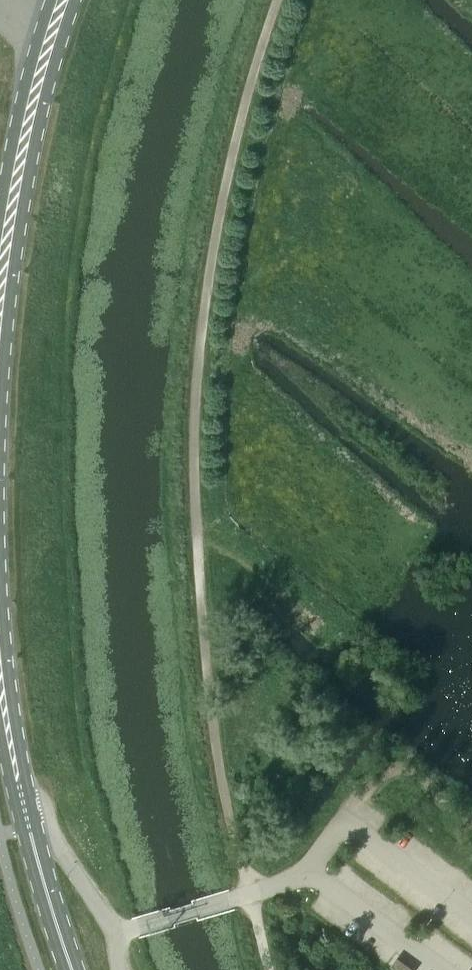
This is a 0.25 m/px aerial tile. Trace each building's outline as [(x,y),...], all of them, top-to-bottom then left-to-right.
[(372,933),(366,942),(382,954),(388,946),(372,933)]
